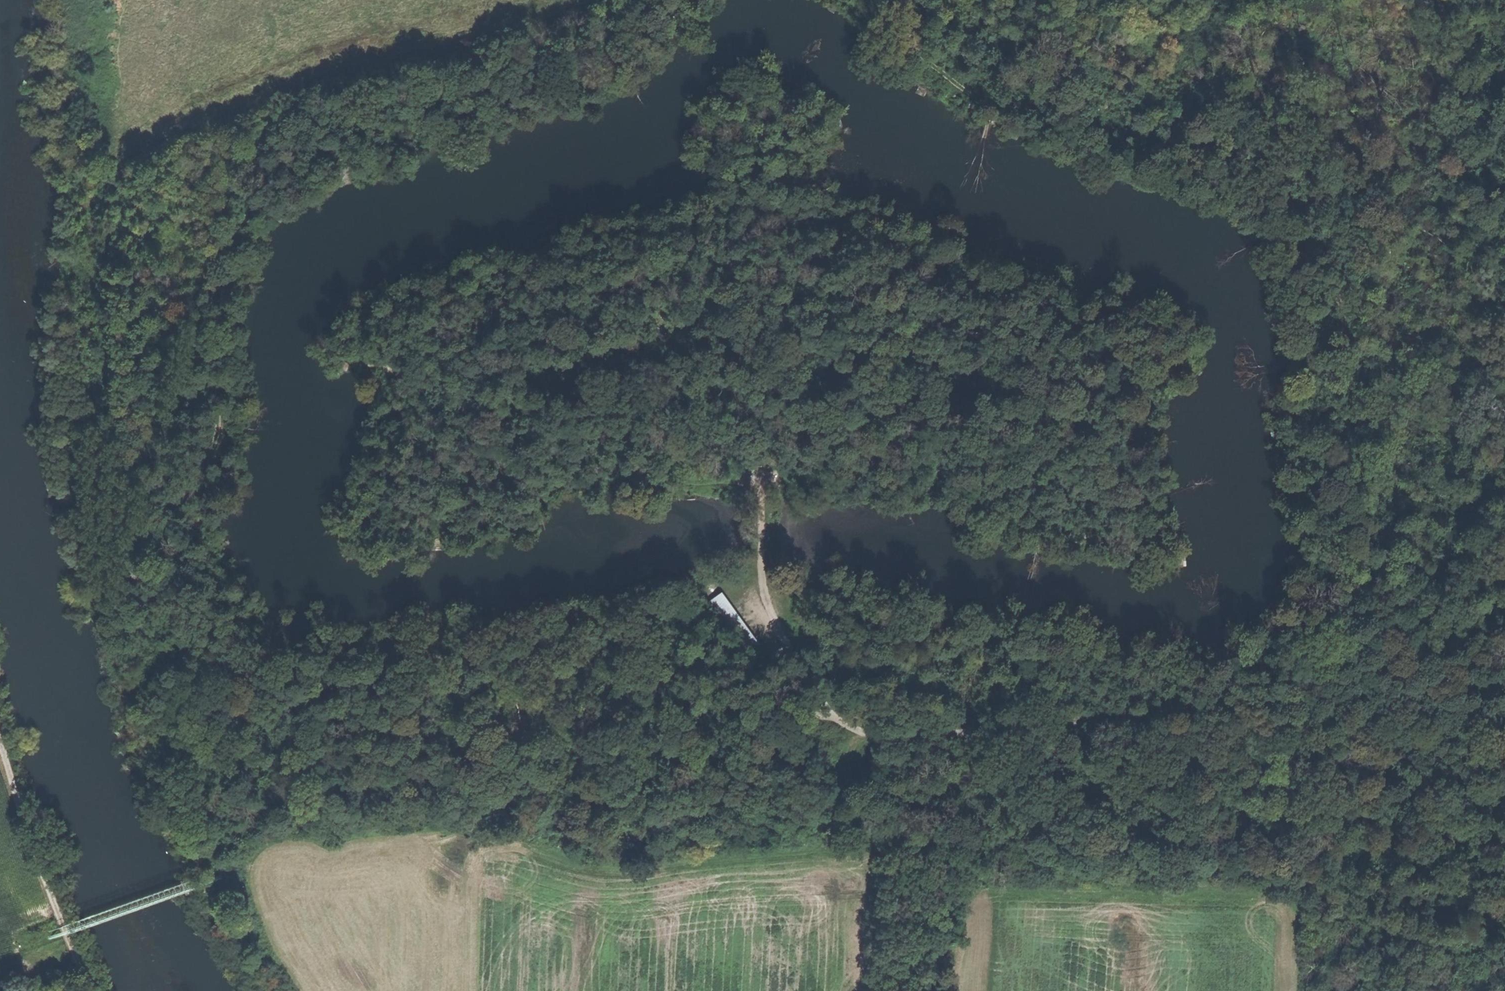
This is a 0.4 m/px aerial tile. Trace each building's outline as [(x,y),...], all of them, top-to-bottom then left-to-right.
[(342,360),(340,367),(354,370),(355,363),(342,360)] [(734,646),(748,639),(724,590),(710,597),(734,646)]
